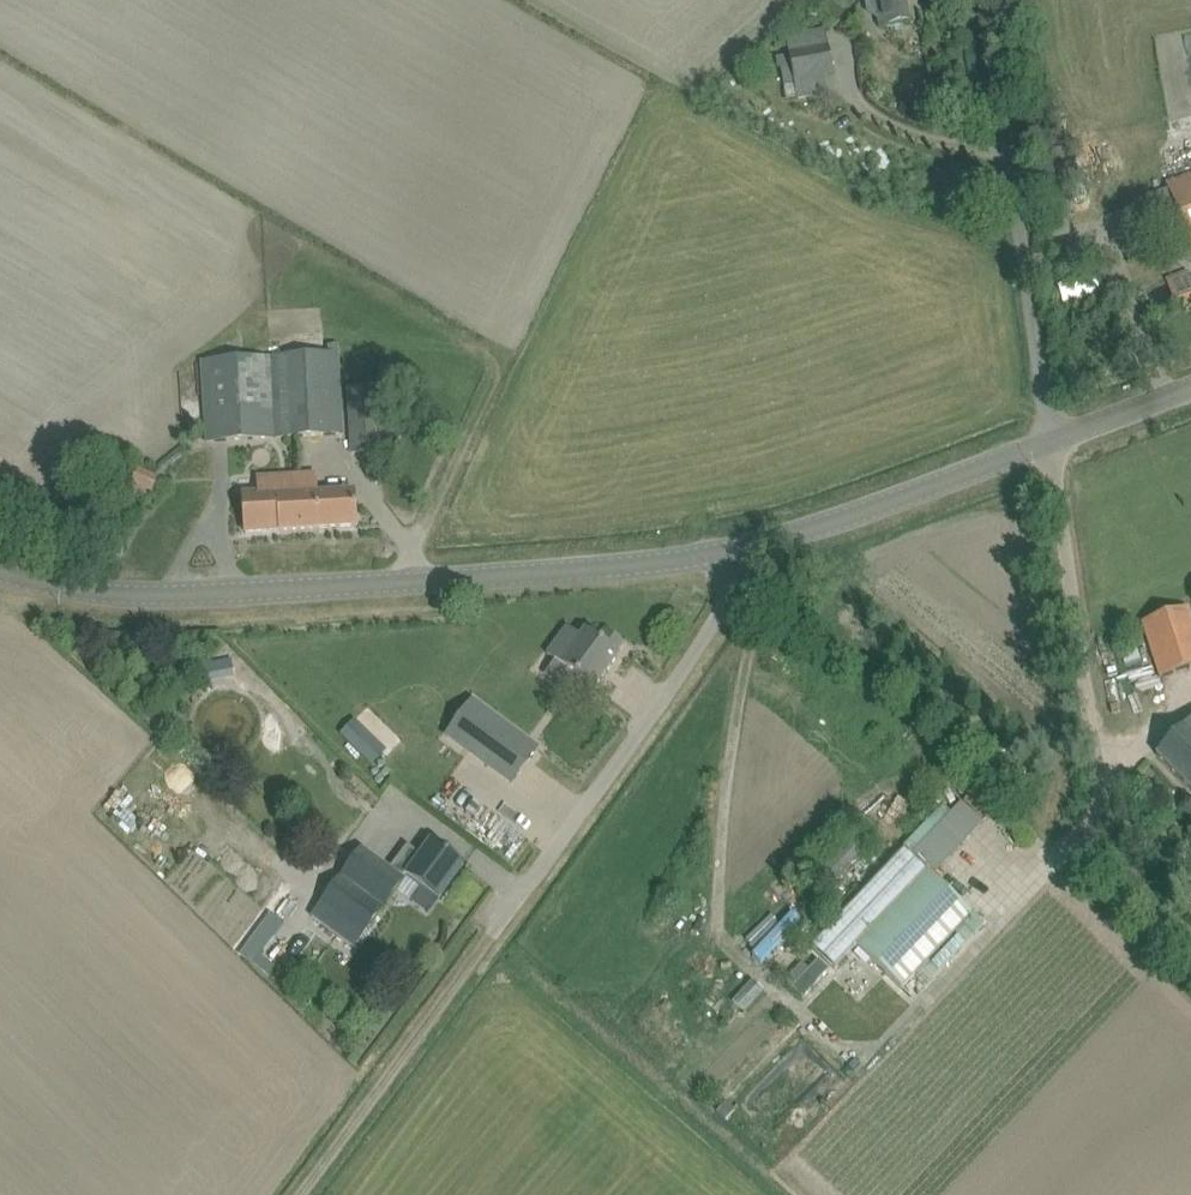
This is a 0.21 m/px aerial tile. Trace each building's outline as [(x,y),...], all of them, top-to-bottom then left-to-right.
[(867,13),(878,19),(880,28),(886,27),(910,22),(906,4),(918,2),(918,0),(865,0),(867,13)] [(824,29),(786,36),(798,100),(830,95),(827,75),(833,74),(824,29)] [(1168,184),(1190,243),(1190,175),(1168,184)] [(1166,280),(1176,306),(1190,300),(1190,278),(1188,271),(1166,280)] [(343,434),(338,353),(338,345),(326,345),(327,354),(270,357),(275,438),(294,437),(343,434)] [(275,438),(270,357),(201,360),(206,442),(275,438)] [(348,391),(352,452),(383,450),(379,389),(348,391)] [(137,469),(131,484),(147,492),(154,477),(137,469)] [(357,526),(355,502),(355,492),(316,494),(315,474),(296,475),(299,530),(357,526)] [(244,493),(243,493),(245,533),(299,530),(296,475),(257,478),(258,494),(244,494),(244,493)] [(1160,677),(1190,667),(1190,617),(1188,608),(1142,622),(1160,677)] [(555,661),(544,675),(555,683),(566,668),(586,683),(594,689),(619,655),(617,654),(625,644),(605,629),(598,639),(585,630),(579,637),(566,627),(546,654),(555,661)] [(221,660),(224,678),(235,676),(231,658),(221,660)] [(473,701),(447,736),(495,772),(521,737),(473,701)] [(1156,755),(1190,790),(1190,720),(1156,755)] [(849,840),(812,880),(826,893),(863,853),(849,840)] [(924,857),(936,879),(964,863),(952,841),(924,857)] [(354,948),(383,909),(407,876),(439,899),(464,866),(432,842),(421,856),(409,847),(391,870),(362,849),(356,857),(341,876),(310,916),(354,948)] [(858,947),(902,989),(954,933),(972,915),(928,873),(858,947)] [(972,915),(954,933),(966,945),(984,926),(972,915)] [(254,936),(240,955),(254,964),(267,946),(254,936)] [(777,966),(771,973),(778,980),(791,966),(780,956),(774,963),(777,966)] [(802,965),(785,982),(802,999),(829,971),(818,961),(809,971),(802,965)] [(762,983),(742,1005),(755,1017),(775,996),(762,983)] [(727,1103),(717,1114),(726,1122),(736,1111),(727,1103)]
